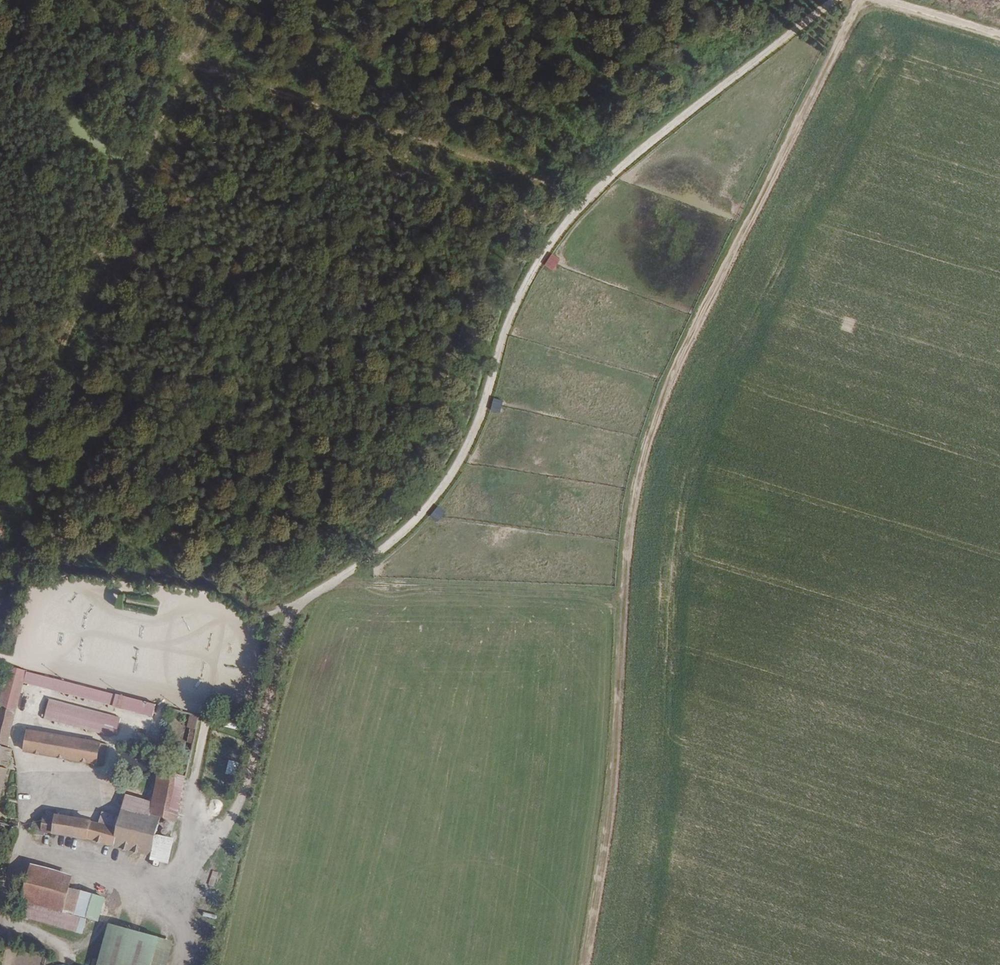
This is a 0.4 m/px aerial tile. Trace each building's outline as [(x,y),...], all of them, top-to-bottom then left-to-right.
[(555,271),(560,259),(550,254),(544,267),(555,271)] [(489,410),(498,413),(502,401),(493,398),(489,410)] [(429,516),(437,522),(445,511),(436,506),(429,516)] [(115,737),(120,717),(47,699),(42,720),(115,737)] [(15,753),(10,751),(16,718),(2,714),(0,723),(0,821),(15,753)] [(189,714),(186,729),(196,731),(199,716),(189,714)] [(222,726),(236,729),(237,721),(224,718),(222,726)] [(106,752),(34,734),(28,755),(102,773),(106,752)] [(134,771),(150,769),(148,758),(132,760),(134,771)] [(154,859),(164,821),(179,824),(188,784),(163,778),(153,817),(125,809),(119,833),(73,821),(72,826),(40,819),(37,834),(66,839),(154,859)] [(125,903),(84,893),(86,889),(35,876),(29,900),(121,921),(125,903)] [(95,964),(165,964),(171,941),(105,925),(95,964)]
